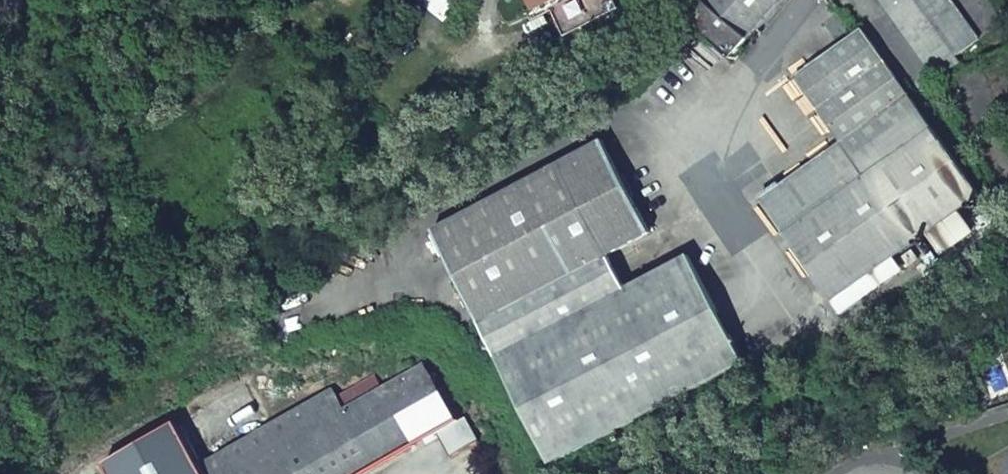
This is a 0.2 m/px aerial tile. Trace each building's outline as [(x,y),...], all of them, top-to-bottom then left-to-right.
[(464,0),(424,0),(447,20),(464,0)] [(542,10),(562,0),(537,0),(542,10)] [(675,9),(730,58),(778,0),(680,0),(675,9)] [(934,73),(956,58),(952,52),(975,36),(949,0),(881,0),(934,73)] [(828,295),(976,192),(856,29),(793,71),(838,137),(757,193),(828,295)] [(437,244),(477,316),(553,456),(742,357),(684,250),(620,283),(603,251),(644,228),(597,136),(427,223),(427,225),(419,230),(428,249),(437,244)] [(910,246),(898,254),(904,262),(916,255),(910,246)] [(215,451),(228,473),(351,473),(443,420),(409,365),(371,387),(365,374),(332,393),(330,395),(324,386),(215,451)] [(176,473),(227,473),(215,451),(176,473)]
